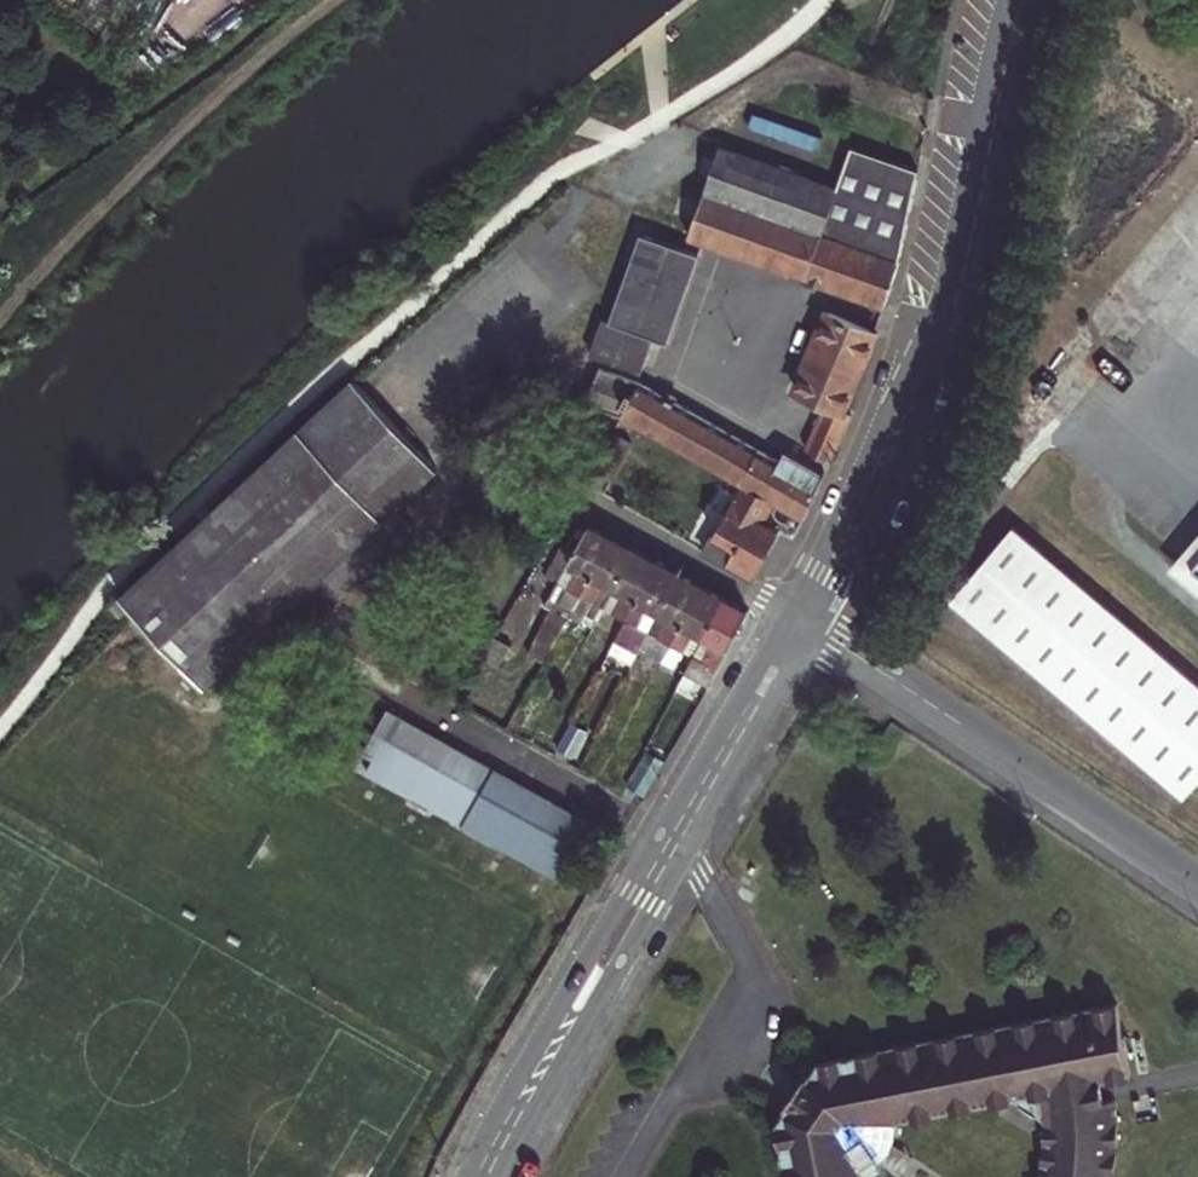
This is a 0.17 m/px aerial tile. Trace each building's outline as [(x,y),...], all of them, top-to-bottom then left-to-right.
[(909,216),(917,174),(854,153),(839,194),(720,152),(689,239),(883,310),(898,262),(909,216)] [(703,253),(642,232),(613,317),(605,315),(593,350),(646,369),(658,334),(674,339),(703,253)] [(843,411),(874,335),(830,317),(799,394),(826,409),(809,452),(828,463),(850,414),(843,411)] [(801,521),(821,477),(785,456),(780,465),(637,380),(598,368),(587,407),(623,418),(626,416),(742,485),(775,505),(801,521)] [(435,475),(350,386),(121,606),(206,695),(296,608),(316,629),(415,534),(395,514),(435,475)] [(636,443),(618,433),(598,471),(615,481),(636,443)] [(742,485),(702,555),(715,563),(738,575),(751,582),(777,534),(764,525),(775,505),(742,485)] [(566,590),(578,597),(609,540),(587,528),(567,565),(577,571),(566,590)] [(956,603),(1067,694),(1193,798),(1197,792),(1197,682),(1136,631),(1015,530),(985,568),(956,603)] [(609,540),(578,597),(591,604),(602,585),(613,591),(634,554),(609,540)] [(612,615),(624,622),(656,565),(634,554),(613,591),(622,596),(612,615)] [(566,590),(577,571),(567,565),(556,585),(566,590)] [(616,637),(637,649),(677,577),(656,565),(624,622),(616,637)] [(637,649),(660,662),(701,590),(677,577),(637,649)] [(613,591),(602,585),(591,604),(602,610),(613,591)] [(681,654),(691,661),(704,640),(724,602),(701,590),(660,662),(672,669),(681,654)] [(622,596),(613,591),(602,610),(612,615),(622,596)] [(704,640),(691,661),(684,675),(706,687),(748,615),(724,602),(704,640)] [(485,821),(496,827),(506,833),(499,846),(509,852),(520,858),(527,845),(537,850),(548,856),(541,869),(562,881),(570,868),(580,874),(604,832),(583,820),(392,715),(368,756),(378,762),(371,774),(393,786),(400,774),(411,779),(420,785),(414,798),(436,810),(442,798),(453,804),(465,810),(458,823),(478,834),(485,821)] [(393,786),(414,798),(420,785),(411,779),(400,774),(393,786)] [(442,798),(436,810),(458,823),(465,810),(453,804),(442,798)] [(485,821),(478,834),(499,846),(506,833),(496,827),(485,821)] [(527,845),(520,858),(541,869),(548,856),(537,850),(527,845)] [(804,1072),(785,1101),(788,1105),(777,1121),(788,1176),(863,1176),(861,1168),(875,1164),(881,1159),(894,1168),(906,1152),(892,1142),(896,1134),(894,1119),(1011,1096),(1044,1119),(1044,1132),(1043,1146),(1041,1159),(1038,1173),(1037,1176),(1114,1176),(1117,1162),(1119,1141),(1119,1120),(1118,1099),(1104,1101),(1100,1080),(1133,1074),(1118,1001),(819,1058),(809,1074),(804,1072)]
